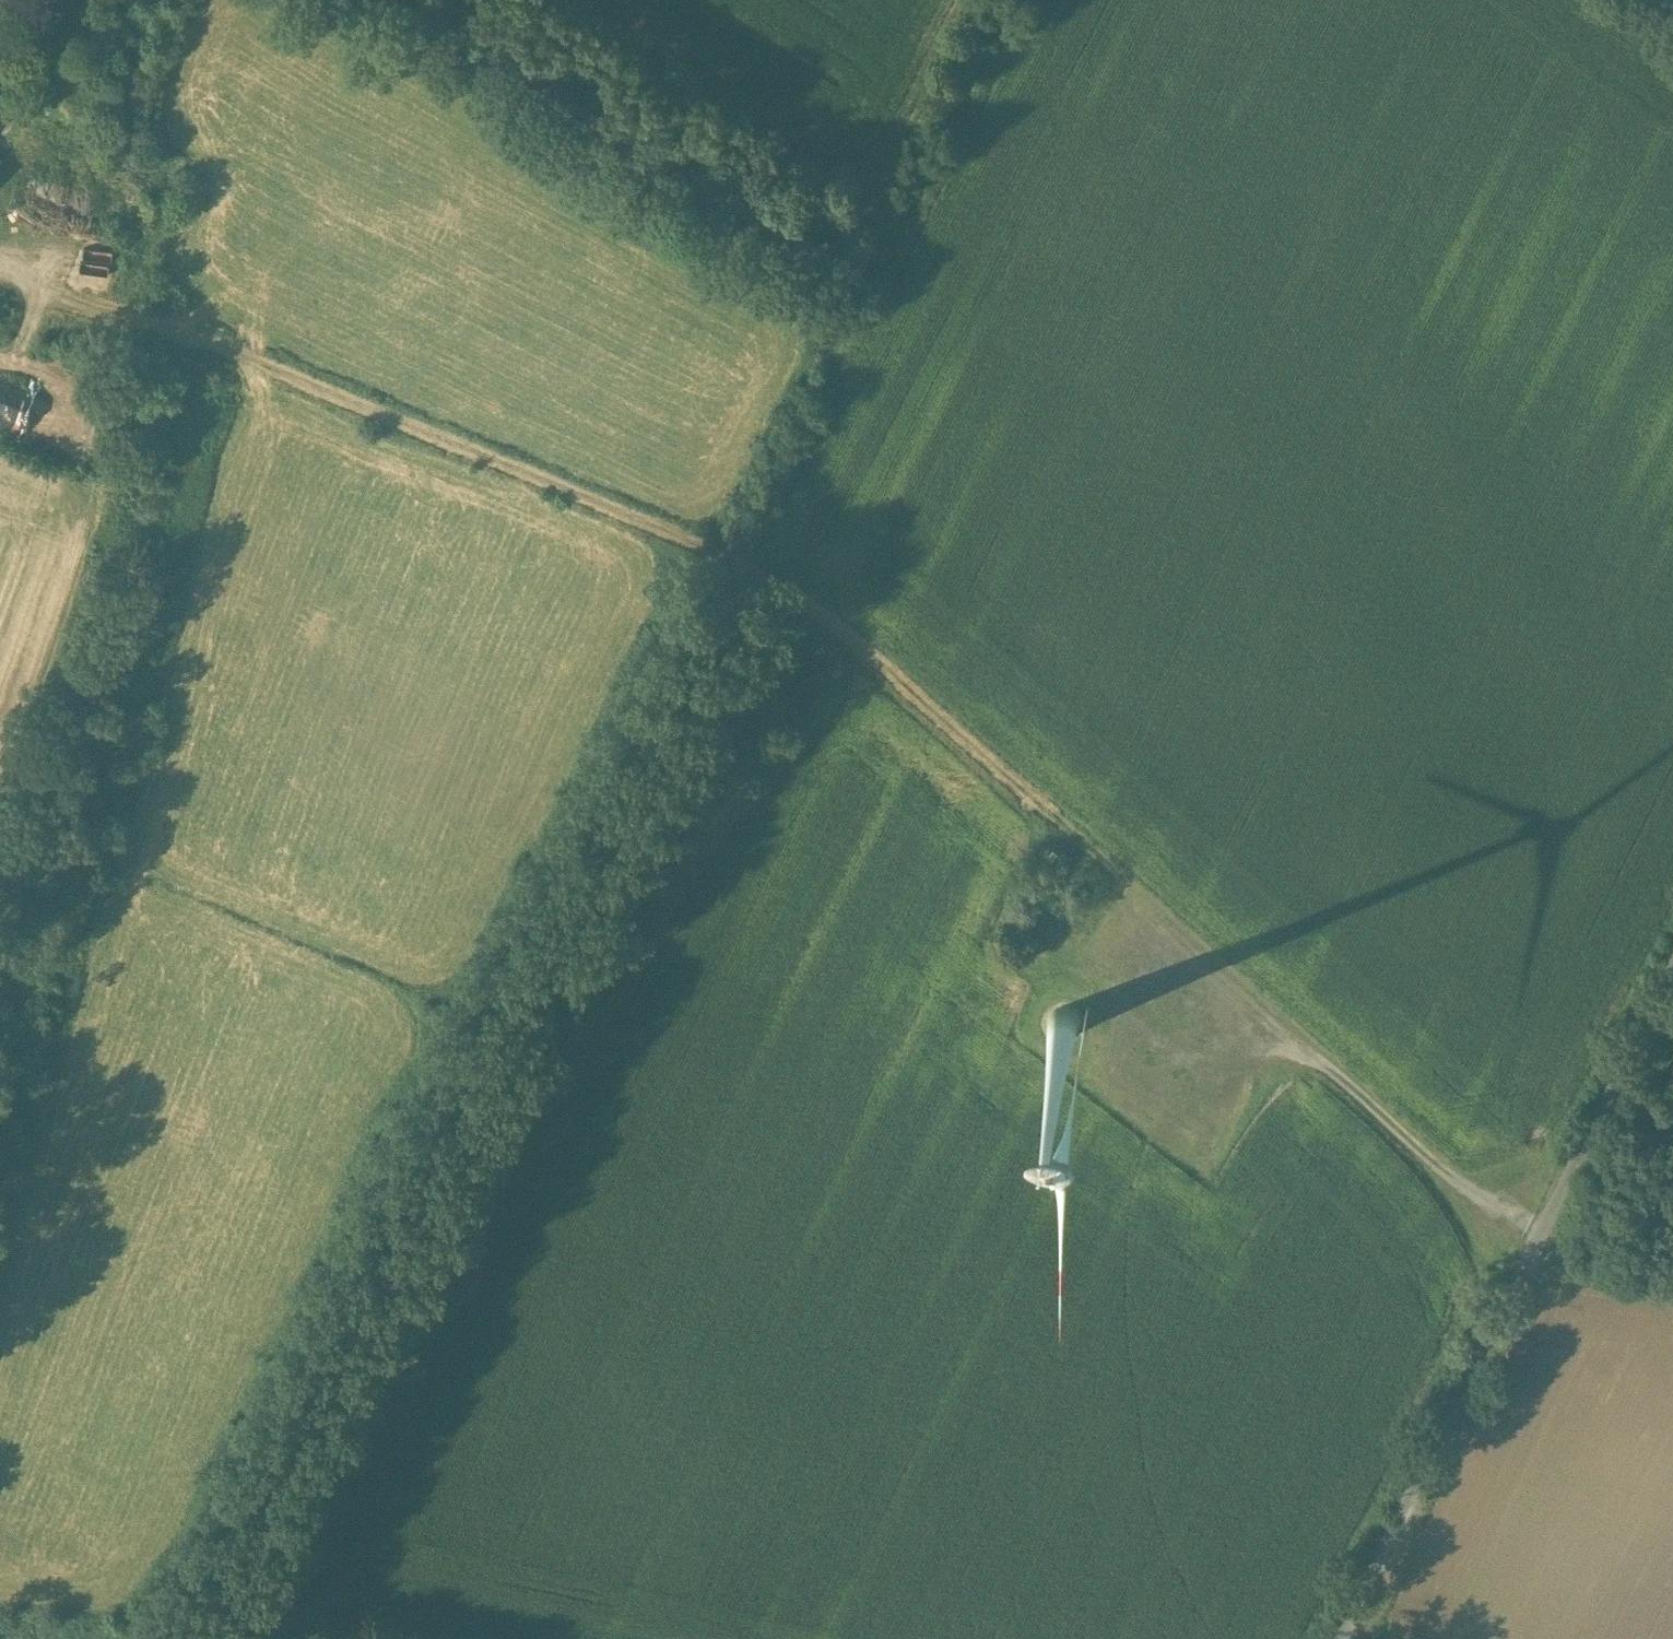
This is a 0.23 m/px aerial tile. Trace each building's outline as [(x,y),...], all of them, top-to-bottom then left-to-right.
[(104,265),(85,258),(76,283),(95,290),(104,265)]
